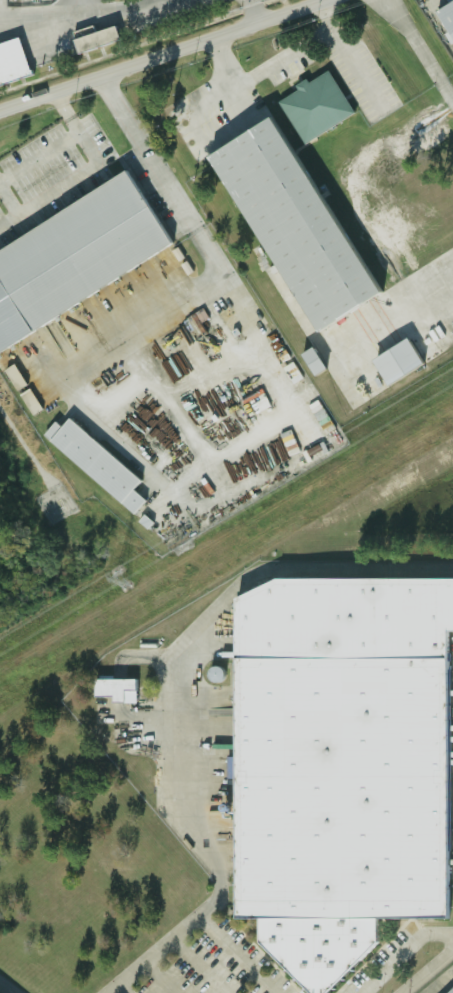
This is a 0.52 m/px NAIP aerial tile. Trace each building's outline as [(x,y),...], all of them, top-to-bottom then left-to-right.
[(429,6),(452,47),(452,0),(440,0),(429,6)] [(74,53),(116,41),(111,24),(78,34),(79,35),(70,38),(74,53)] [(0,42),(0,83),(28,76),(17,37),(0,42)] [(352,115),(327,70),(276,99),(300,143),(352,115)] [(305,336),(369,297),(259,118),(196,157),(305,336)] [(169,247),(124,173),(0,249),(0,350),(169,247)] [(365,362),(381,387),(417,364),(401,339),(365,362)] [(297,354),(311,375),(322,369),(309,347),(297,354)] [(131,514),(143,500),(131,489),(138,481),(67,418),(59,427),(53,422),(41,436),(131,514)] [(234,599),(230,920),(257,921),(257,941),(306,992),(326,992),(374,941),(375,920),(447,919),(443,631),(452,631),(452,581),(272,579),(234,599)] [(132,702),(132,679),(90,678),(89,696),(108,696),(108,702),(132,702)] [(443,992),(452,992),(452,984),(443,992)]
